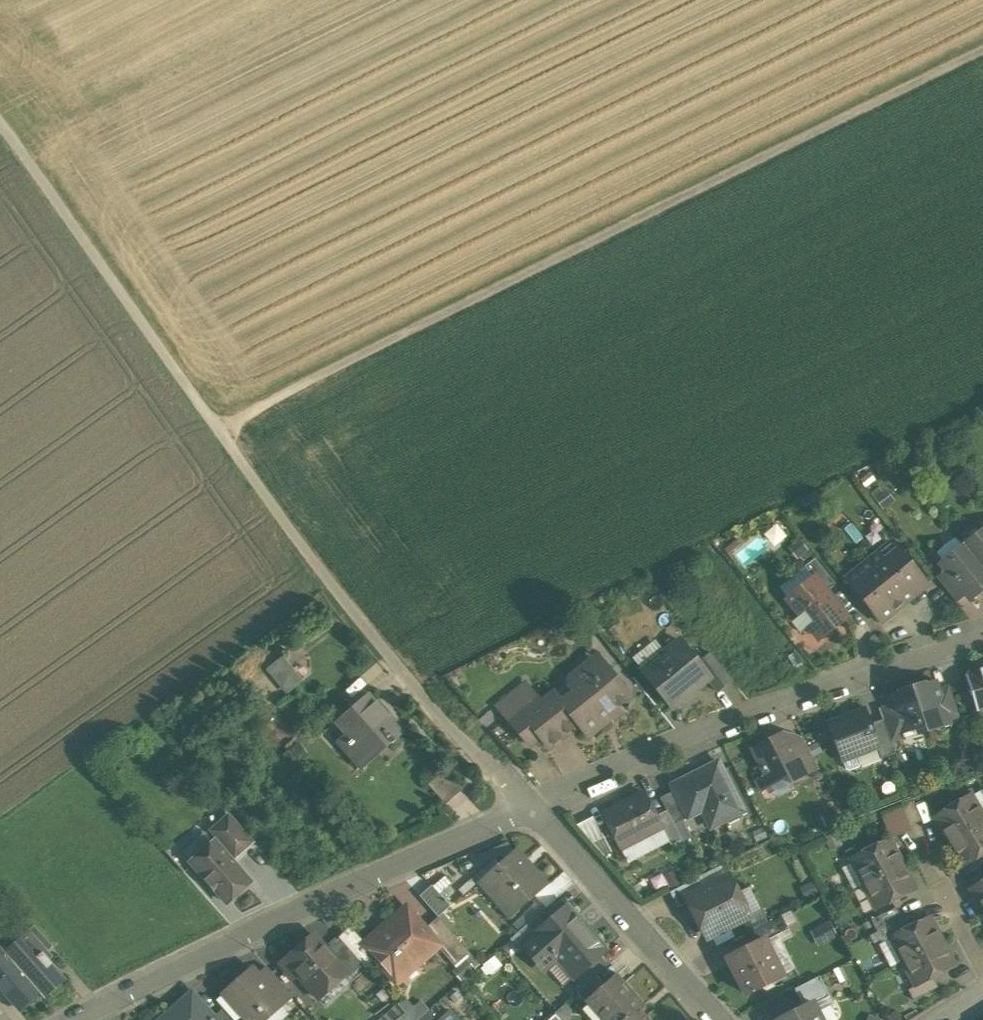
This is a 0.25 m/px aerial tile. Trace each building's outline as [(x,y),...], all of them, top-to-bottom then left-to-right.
[(941,565),(946,570),(966,595),(968,598),(970,598),(982,588),(982,531),(941,565)] [(884,559),(879,552),(846,579),(881,622),(927,585),(897,548),(884,559)] [(835,585),(814,559),(805,567),(814,578),(826,593),(835,585)] [(966,595),(946,570),(936,578),(956,603),(966,595)] [(814,578),(787,599),(799,614),(790,621),(801,634),(810,627),(820,639),(846,618),(826,593),(814,578)] [(679,641),(642,671),(672,708),(706,680),(709,678),(698,664),(679,641)] [(281,654),(264,668),(285,693),(302,679),(281,654)] [(731,679),(710,654),(698,664),(709,678),(706,680),(715,691),(731,679)] [(593,677),(585,667),(575,674),(572,690),(577,697),(565,707),(564,708),(577,724),(588,737),(612,717),(614,720),(622,713),(618,707),(628,698),(616,684),(618,682),(605,666),(593,677)] [(981,669),(981,671),(967,675),(966,675),(965,675),(970,690),(969,690),(971,696),(976,711),(978,710),(977,710),(982,708),(982,668),(981,669)] [(524,683),(496,706),(507,719),(535,696),(524,683)] [(920,685),(902,691),(903,694),(889,699),(891,705),(901,733),(902,733),(917,727),(919,733),(949,723),(948,721),(937,689),(935,683),(921,688),(920,685)] [(949,685),(937,689),(948,721),(959,718),(949,685)] [(403,734),(368,693),(335,722),(351,741),(345,747),(346,748),(344,751),(355,764),(385,737),(391,744),(403,734)] [(547,711),(535,696),(507,719),(529,746),(539,737),(548,748),(577,724),(564,708),(565,707),(560,701),(547,711)] [(891,705),(878,709),(883,720),(891,743),(904,738),(902,733),(901,733),(891,705)] [(864,710),(828,723),(839,754),(840,754),(853,749),(856,756),(857,755),(877,748),(877,747),(869,725),(864,710)] [(883,720),(869,725),(877,747),(877,748),(881,759),(895,754),(891,743),(883,720)] [(784,736),(776,740),(777,741),(771,744),(769,741),(756,747),(765,766),(761,768),(766,776),(770,785),(781,779),(790,782),(804,775),(803,773),(789,746),(784,736)] [(803,740),(789,746),(803,773),(817,767),(803,740)] [(853,749),(840,754),(846,769),(849,771),(858,767),(860,764),(857,755),(856,756),(853,749)] [(718,762),(672,786),(674,791),(688,818),(709,807),(718,824),(743,811),(718,762)] [(463,789),(446,769),(427,785),(445,805),(463,789)] [(766,776),(756,781),(760,790),(770,785),(766,776)] [(674,791),(660,798),(666,811),(674,825),(688,818),(674,791)] [(644,793),(603,814),(607,824),(605,828),(608,834),(613,834),(619,847),(643,835),(644,837),(661,828),(656,817),(644,793)] [(933,818),(948,842),(982,820),(982,815),(971,795),(933,818)] [(912,799),(901,803),(909,825),(920,821),(912,799)] [(674,825),(666,811),(656,817),(661,828),(671,846),(681,840),(674,825)] [(252,842),(228,815),(210,831),(234,858),(252,842)] [(577,823),(589,842),(602,834),(589,815),(577,823)] [(948,842),(963,866),(982,853),(982,820),(948,842)] [(879,827),(844,845),(850,859),(851,859),(886,841),(879,827)] [(851,859),(850,859),(863,884),(902,864),(890,839),(886,841),(851,859)] [(250,883),(219,848),(196,868),(227,903),(250,883)] [(516,848),(478,882),(509,918),(548,885),(516,848)] [(902,864),(863,884),(876,909),(915,889),(902,864)] [(702,889),(690,895),(693,901),(711,936),(748,917),(727,877),(702,889)] [(697,878),(669,892),(677,908),(693,901),(690,895),(702,889),(697,878)] [(971,889),(982,909),(982,882),(971,889)] [(450,906),(431,885),(419,896),(438,917),(450,906)] [(605,950),(567,906),(546,925),(526,942),(525,943),(546,968),(557,959),(573,978),(580,972),(599,955),(605,950)] [(385,927),(363,947),(392,981),(414,961),(418,965),(438,948),(441,945),(426,928),(418,919),(415,922),(403,908),(383,926),(385,927)] [(896,908),(871,920),(877,931),(901,919),(896,908)] [(537,915),(518,933),(526,942),(546,925),(537,915)] [(781,915),(749,932),(755,944),(764,940),(765,941),(788,929),(781,915)] [(438,917),(426,928),(441,945),(438,948),(454,966),(469,953),(438,917)] [(907,929),(891,938),(891,939),(902,961),(942,941),(930,918),(907,929)] [(901,919),(877,931),(883,943),(891,939),(891,938),(907,929),(901,919)] [(817,943),(835,934),(827,920),(810,929),(817,943)] [(53,947),(34,926),(24,935),(28,939),(29,938),(44,955),(53,947)] [(314,935),(281,965),(292,978),(297,974),(314,994),(328,982),(329,983),(343,971),(345,970),(327,949),(314,935)] [(44,955),(29,938),(28,939),(8,957),(4,951),(3,952),(41,994),(62,976),(44,955)] [(363,965),(339,938),(327,949),(345,970),(343,971),(349,978),(363,965)] [(755,944),(729,957),(728,961),(745,994),(761,986),(762,988),(766,990),(773,987),(773,982),(772,980),(782,975),(765,941),(764,940),(755,944)] [(942,941),(902,961),(915,986),(932,977),(954,966),(942,941)] [(3,952),(0,955),(0,990),(15,1008),(36,989),(41,995),(41,994),(3,952)] [(599,955),(580,972),(588,982),(596,976),(608,965),(599,955)] [(291,995),(268,968),(257,977),(281,1005),(291,995)] [(250,970),(225,993),(249,1019),(257,1012),(260,1014),(262,1012),(267,1017),(281,1005),(257,977),(250,970)] [(616,974),(604,985),(584,1002),(600,1019),(649,1019),(639,1009),(644,1005),(616,974)] [(588,982),(576,993),(584,1002),(604,985),(596,976),(588,982)] [(819,977),(794,989),(803,1007),(812,1003),(813,1004),(829,996),(819,977)] [(915,986),(907,990),(913,1000),(938,988),(932,977),(915,986)] [(162,1019),(214,1019),(215,1019),(192,994),(162,1019)] [(779,1019),(821,1019),(813,1004),(812,1003),(803,1007),(779,1019)] [(449,1007),(432,1019),(460,1019),(449,1007)] [(225,1011),(215,1019),(214,1019),(233,1019),(225,1011)]
